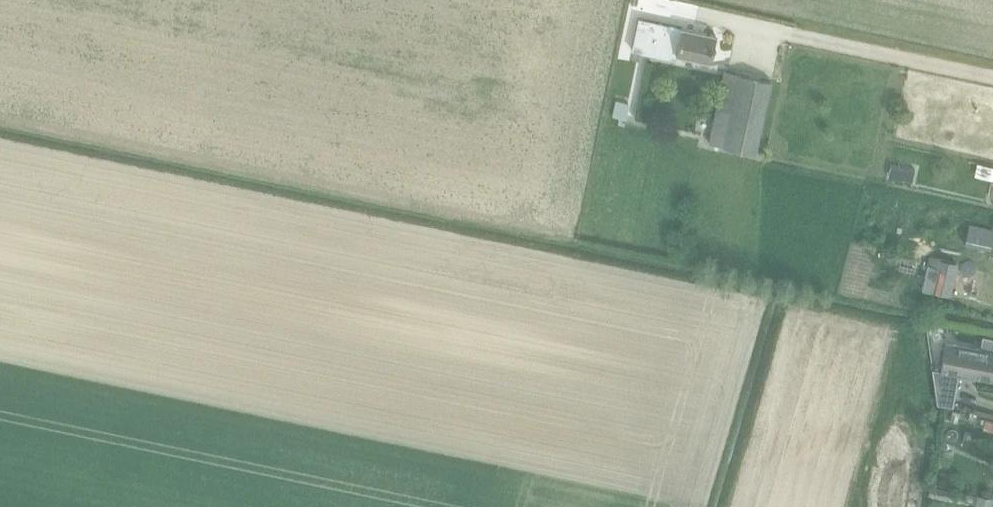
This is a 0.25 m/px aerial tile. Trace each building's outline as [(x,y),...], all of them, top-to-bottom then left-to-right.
[(670,12),(673,0),(650,0),(648,7),(670,12)] [(639,18),(632,49),(643,52),(642,53),(660,56),(661,50),(676,53),(691,56),(710,60),(716,35),(696,31),(649,21),(639,18)] [(709,142),(724,145),(756,151),(771,80),(724,70),(709,142)] [(630,104),(616,101),(613,116),(626,119),(630,104)] [(913,113),(912,127),(956,129),(955,148),(992,150),(992,116),(913,113)] [(926,175),(929,163),(905,157),(902,170),(926,175)] [(965,246),(972,248),(974,248),(976,238),(991,242),(992,235),(992,232),(970,227),(965,246)] [(957,263),(929,256),(921,289),(949,296),(957,263)] [(932,368),(935,385),(937,402),(938,403),(939,403),(953,406),(956,389),(959,374),(968,375),(968,373),(992,378),(992,351),(981,349),(946,342),(941,369),(933,368),(932,368)] [(976,494),(976,486),(952,484),(951,492),(976,494)]
